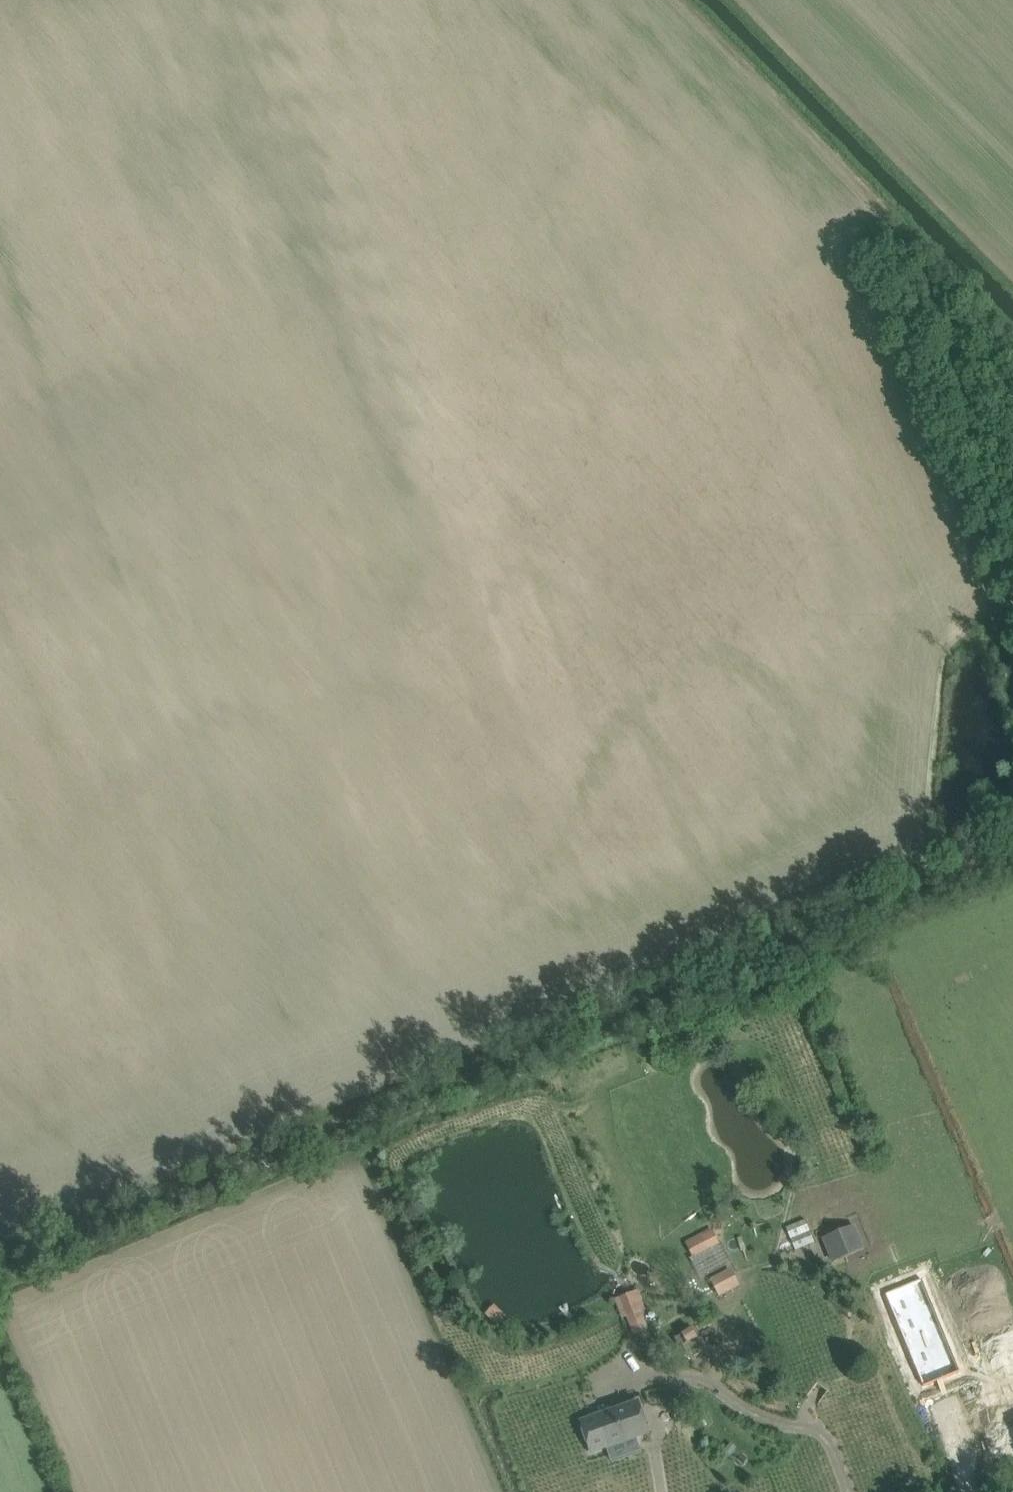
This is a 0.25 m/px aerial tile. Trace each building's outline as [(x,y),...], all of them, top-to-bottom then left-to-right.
[(789,1235),(809,1232),(807,1223),(788,1226),(789,1235)] [(822,1239),(832,1263),(865,1249),(855,1225),(822,1239)] [(720,1244),(712,1228),(685,1242),(693,1258),(720,1244)] [(920,1262),(883,1276),(920,1369),(957,1355),(920,1262)] [(740,1286),(731,1268),(710,1279),(719,1297),(740,1286)] [(638,1290),(614,1300),(622,1320),(628,1317),(636,1335),(647,1330),(640,1313),(646,1310),(638,1290)] [(648,1432),(642,1413),(638,1401),(597,1415),(580,1420),(590,1451),(608,1445),(648,1432)]
